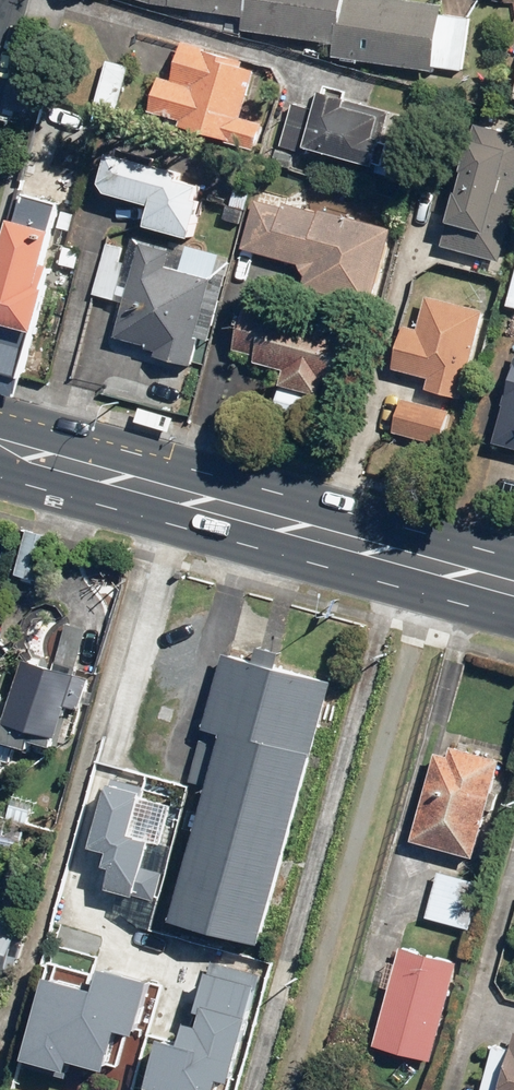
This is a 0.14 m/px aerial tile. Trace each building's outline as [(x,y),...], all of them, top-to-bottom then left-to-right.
[(433,71),(433,67),(459,70),(466,18),(442,15),(443,5),(407,0),(140,0),(152,4),(241,15),(239,30),(332,43),(330,57),(433,71)] [(179,126),(258,147),(265,123),(242,117),(255,70),(242,67),(244,60),(182,43),(171,80),(158,77),(148,112),(181,121),(179,126)] [(95,98),(118,104),(128,66),(105,60),(95,98)] [(308,147),(378,167),(385,139),(376,137),(382,116),(346,106),(349,97),(324,90),(308,147)] [(278,145),(303,152),(314,110),(290,103),(278,145)] [(498,261),(513,202),(513,135),(471,123),(460,161),(466,163),(458,192),(450,189),(442,220),(447,221),(440,245),(498,261)] [(149,226),(195,239),(206,201),(201,200),(205,185),(182,179),(186,166),(123,149),(113,153),(104,183),(110,192),(155,205),(149,226)] [(41,332),(52,289),(41,287),(57,230),(51,228),(57,205),(22,196),(16,219),(13,219),(0,268),(0,373),(5,382),(19,386),(32,330),(41,332)] [(239,248),(306,266),(300,287),(369,305),(390,228),(318,209),(317,212),(281,203),(280,206),(252,199),(239,248)] [(89,294),(114,300),(126,248),(102,242),(89,294)] [(153,356),(191,366),(198,337),(195,336),(210,279),(164,267),(168,250),(137,242),(113,336),(144,344),(143,347),(154,350),(153,356)] [(513,307),(513,268),(504,305),(513,307)] [(424,388),(461,398),(484,310),(425,295),(416,328),(403,325),(392,369),(427,378),(424,388)] [(254,361),(283,369),(279,384),(319,394),(323,380),(346,386),(360,335),(337,329),(343,306),(312,297),(306,320),(246,304),(234,349),(255,354),(254,361)] [(513,447),(513,365),(493,442),(513,447)] [(269,414),(306,423),(313,396),(276,387),(269,414)] [(391,433),(438,445),(447,409),(400,397),(391,433)] [(141,407),(137,422),(171,432),(176,418),(141,407)] [(33,581),(44,535),(22,530),(12,577),(33,581)] [(74,666),(83,627),(63,622),(53,661),(74,666)] [(259,940),(329,680),(223,652),(188,780),(208,785),(173,917),(259,940)] [(92,677),(24,657),(7,715),(0,713),(0,741),(30,750),(36,730),(60,737),(69,707),(81,711),(92,677)] [(496,760),(448,748),(445,756),(430,752),(407,840),(470,856),(496,760)] [(108,867),(102,889),(154,903),(161,875),(139,869),(146,842),(125,836),(137,792),(106,784),(89,846),(104,850),(100,865),(108,867)] [(474,882),(431,870),(418,916),(462,928),(474,882)] [(3,975),(17,919),(0,915),(0,975),(3,975)] [(450,959),(393,944),(367,1041),(424,1056),(450,959)] [(88,989),(40,976),(19,1059),(62,1070),(64,1062),(101,1072),(112,1031),(130,1036),(145,981),(94,968),(88,989)] [(203,972),(184,1046),(156,1039),(144,1087),(158,1089),(224,1089),(250,984),(203,972)] [(509,1029),(503,1047),(485,1042),(471,1089),(513,1089),(513,1030),(509,1029)]
